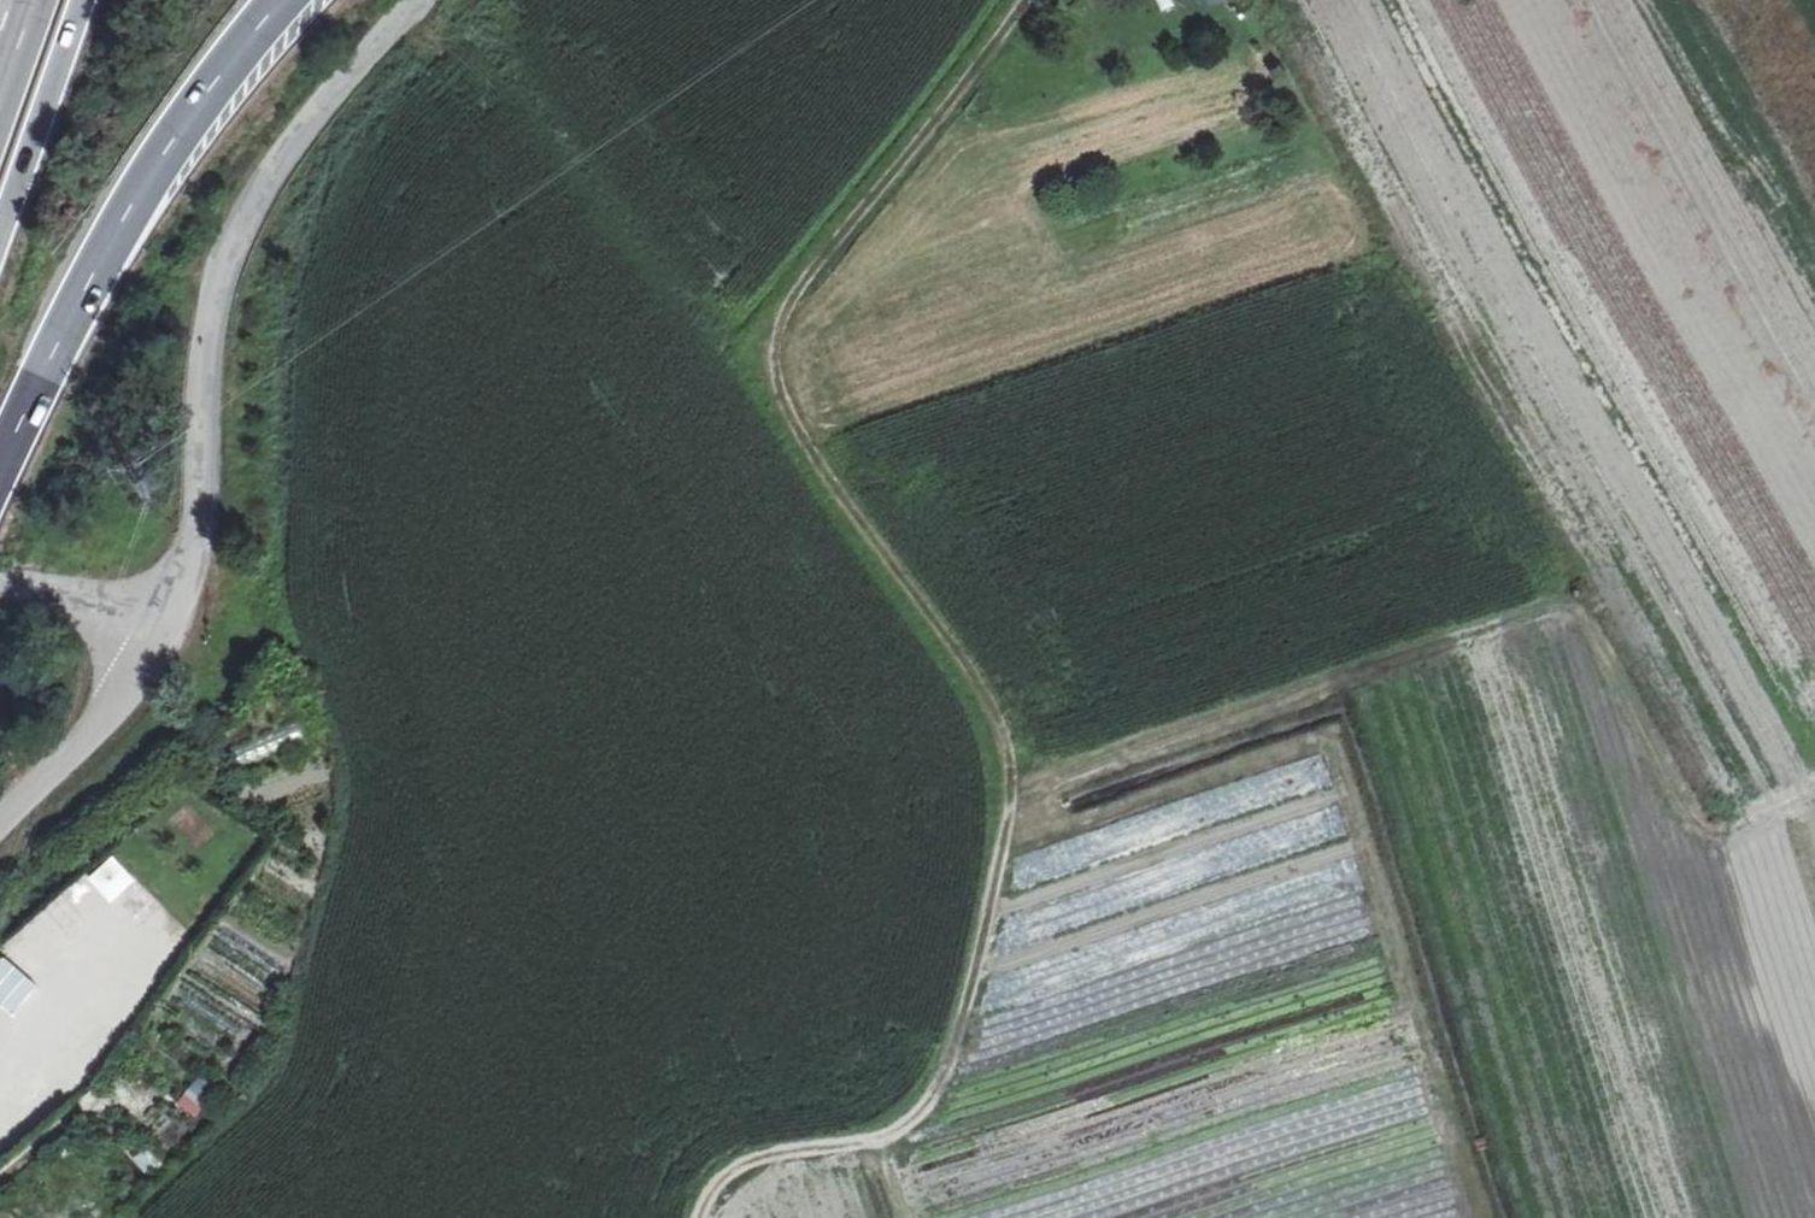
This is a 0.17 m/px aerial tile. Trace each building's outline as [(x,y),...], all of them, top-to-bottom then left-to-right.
[(198,1074),(178,1106),(198,1118),(218,1086),(198,1074)]
